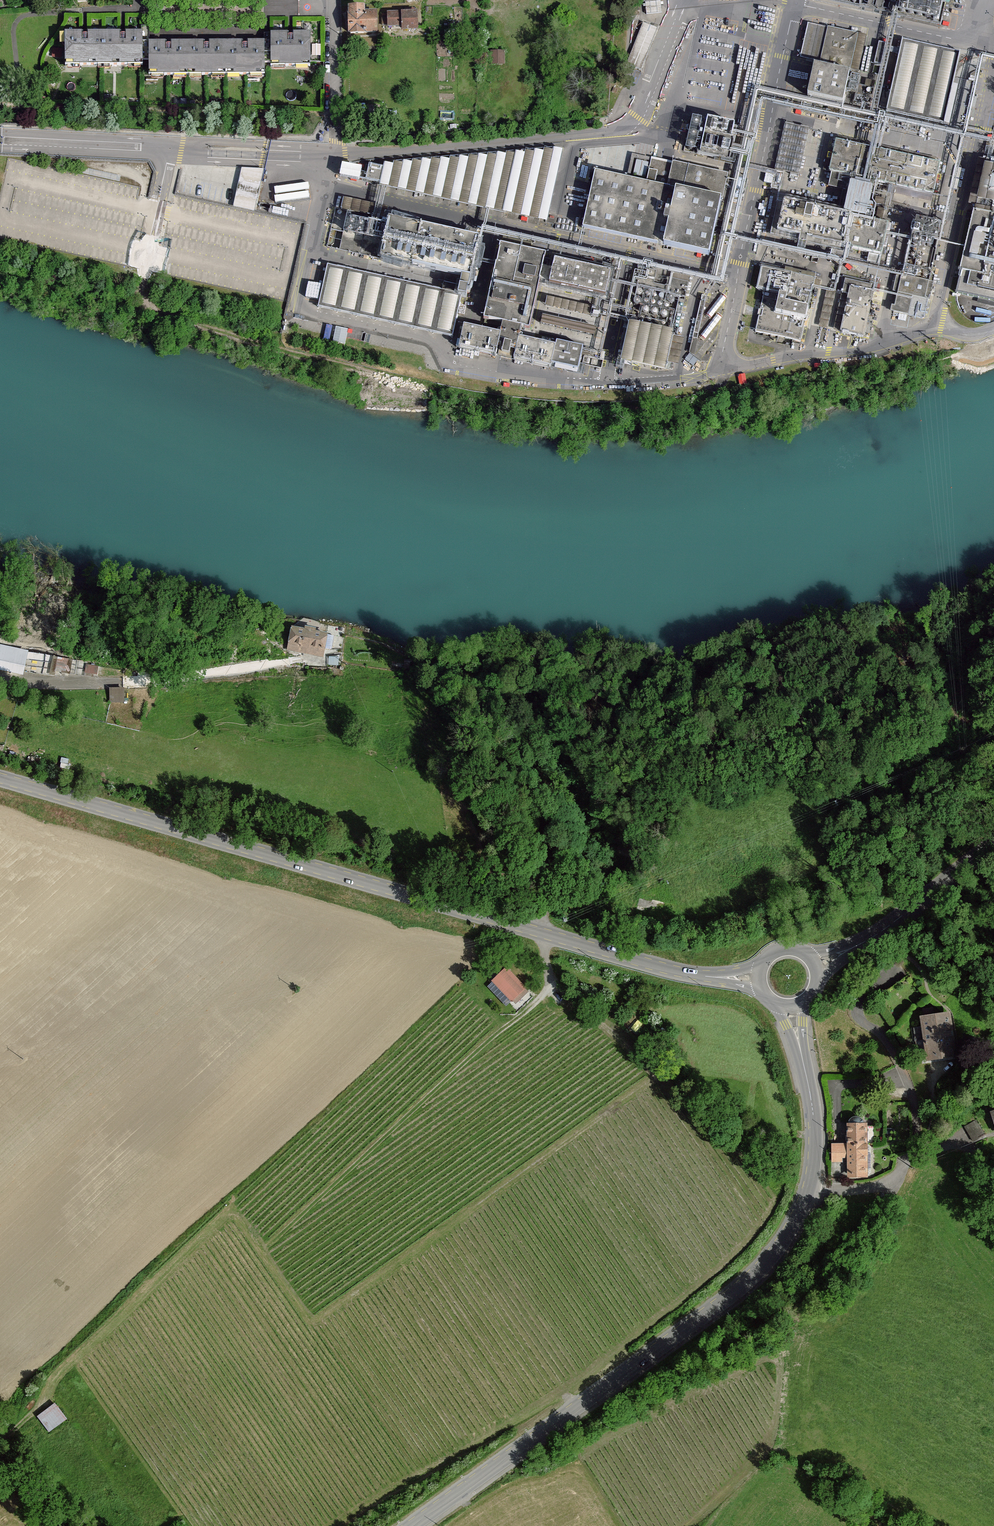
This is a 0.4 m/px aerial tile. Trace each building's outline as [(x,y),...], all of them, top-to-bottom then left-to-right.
[(868,7),(940,23),(944,2),(947,2),(947,0),(870,0),(868,7)] [(645,2),(646,15),(662,13),(661,1),(645,2)] [(375,34),(374,13),(368,13),(368,8),(347,8),(348,35),(375,34)] [(416,13),(387,14),(387,15),(387,26),(387,27),(401,27),(401,31),(417,31),(416,13)] [(858,70),(866,34),(807,21),(800,56),(813,59),(806,94),(842,101),(849,72),(850,68),(858,70)] [(626,65),(641,71),(658,30),(643,24),(626,65)] [(312,61),(311,32),(293,32),(290,32),(288,32),(270,32),(270,66),(312,66),(312,61)] [(141,65),(141,33),(120,33),(104,33),(87,33),(80,33),(64,33),(64,65),(102,65),(141,65)] [(960,50),(902,37),(886,109),(944,122),(960,50)] [(887,42),(879,40),(874,62),(882,64),(887,42)] [(265,42),(148,42),(148,65),(148,75),(167,75),(187,74),(206,74),(226,74),(245,74),(265,74),(265,66),(265,42)] [(505,65),(504,52),(491,52),(491,65),(505,65)] [(859,74),(849,72),(842,101),(872,107),(878,81),(867,79),(863,96),(855,94),(859,74)] [(733,124),(690,115),(682,150),(730,160),(736,131),(731,131),(733,124)] [(797,175),(808,127),(785,122),(774,170),(783,172),(797,175)] [(933,192),(939,160),(836,139),(826,186),(846,190),(842,209),(868,215),(876,180),(933,192)] [(376,184),(544,220),(559,149),(550,147),(549,150),(541,148),(540,150),(531,148),(531,151),(522,149),(521,152),(512,150),(511,153),(503,151),(502,153),(493,151),(493,155),(484,153),(483,156),(475,154),(474,156),(465,154),(465,157),(456,155),(455,158),(446,156),(446,159),(437,157),(436,159),(427,157),(427,160),(418,158),(417,161),(409,159),(408,162),(400,160),(399,162),(389,161),(389,163),(380,162),(379,167),(364,163),(362,171),(345,167),(339,173),(376,181),(376,184)] [(646,184),(596,173),(583,228),(711,257),(732,176),(652,158),(646,184)] [(637,161),(633,176),(645,179),(649,164),(637,161)] [(993,300),(993,163),(986,161),(975,209),(956,292),(993,300)] [(774,170),(770,188),(779,190),(783,172),(774,170)] [(235,206),(234,209),(256,214),(257,210),(265,172),(243,171),(235,206)] [(391,209),(343,198),(341,209),(341,211),(387,220),(389,221),(391,209)] [(868,215),(842,209),(782,198),(774,236),(841,250),(842,245),(881,253),(888,221),(868,217),(868,215)] [(470,279),(479,240),(389,221),(387,220),(386,225),(347,217),(344,232),(343,234),(363,239),(381,243),(378,258),(462,277),(470,279)] [(940,223),(915,218),(912,232),(937,237),(940,223)] [(937,237),(912,232),(904,275),(929,280),(937,237)] [(546,255),(500,245),(484,320),(503,324),(501,331),(499,331),(498,333),(464,326),(459,348),(551,368),(552,364),(579,370),(584,348),(557,342),(556,347),(520,339),(522,328),(530,330),(539,287),(609,302),(616,271),(553,257),(550,268),(543,267),(546,255)] [(443,291),(327,265),(318,307),(452,337),(461,295),(443,291)] [(813,285),(815,278),(762,267),(756,289),(765,291),(755,331),(801,342),(813,285)] [(689,278),(637,268),(617,361),(670,372),(689,278)] [(894,296),(890,310),(923,318),(928,299),(930,300),(934,281),(929,280),(904,275),(897,273),(893,291),(897,292),(896,296),(894,296)] [(838,276),(833,275),(830,289),(835,291),(838,276)] [(443,291),(461,295),(466,296),(470,279),(462,277),(459,287),(445,284),(443,291)] [(821,280),(815,278),(813,285),(819,287),(821,280)] [(866,338),(875,293),(877,285),(846,278),(843,293),(850,295),(842,333),(866,338)] [(693,338),(697,339),(706,297),(702,296),(693,338)] [(600,310),(547,298),(545,307),(599,319),(600,310)] [(595,337),(596,329),(542,317),(540,324),(595,337)] [(685,360),(693,366),(698,360),(690,354),(685,360)] [(583,363),(601,368),(603,360),(599,359),(585,355),(583,363)] [(324,657),(328,637),(294,629),(290,650),(324,657)] [(0,647),(0,648),(0,669),(21,674),(26,653),(0,647)] [(68,660),(58,658),(56,672),(66,674),(68,660)] [(99,667),(87,665),(85,673),(98,675),(99,667)] [(125,689),(110,689),(110,703),(124,703),(125,689)] [(507,969),(493,982),(512,1002),(525,989),(507,969)] [(948,1012),(921,1016),(927,1058),(929,1058),(954,1055),(948,1012)] [(985,1135),(977,1120),(964,1126),(973,1142),(985,1135)] [(866,1177),(865,1123),(847,1123),(847,1144),(831,1144),(831,1161),(840,1161),(840,1157),(847,1157),(847,1177),(866,1177)] [(67,1418),(56,1403),(38,1416),(49,1432),(67,1418)]
